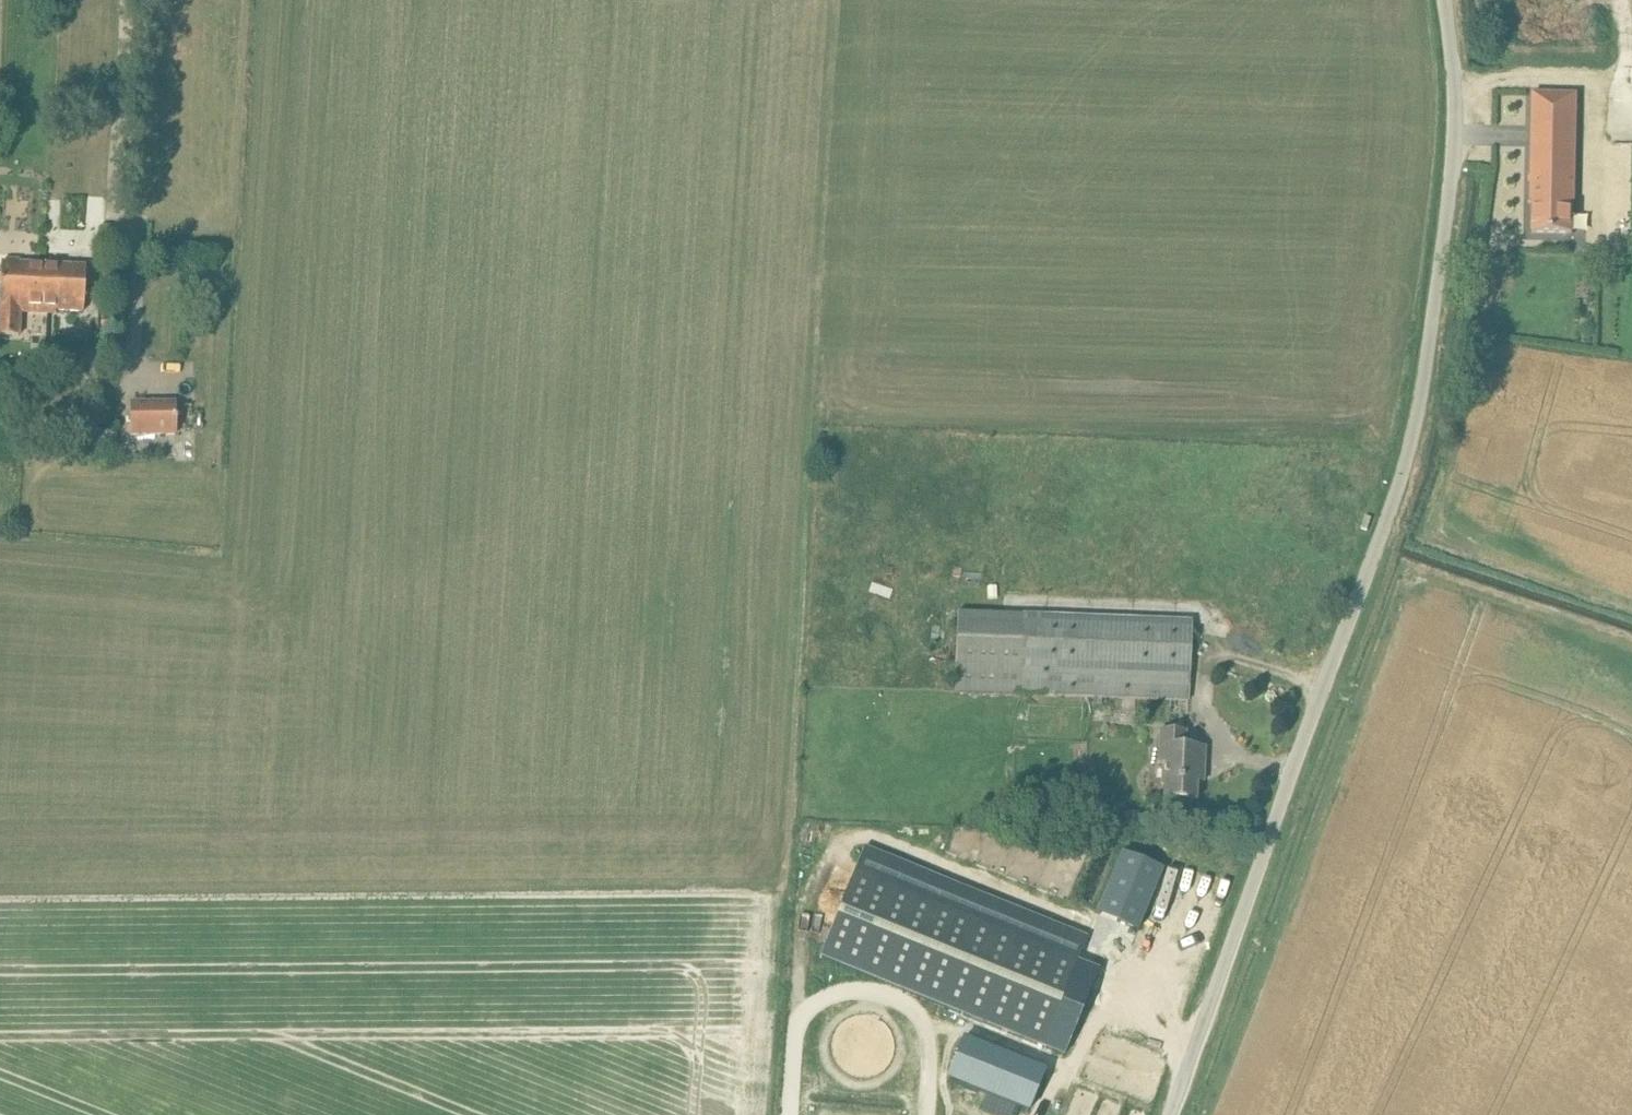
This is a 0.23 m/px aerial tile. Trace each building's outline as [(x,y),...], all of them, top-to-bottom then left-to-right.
[(1578,96),(1534,94),(1533,128),(1532,146),(1533,146),(1532,202),(1534,202),(1533,233),(1574,235),(1575,202),(1576,202),(1578,96)] [(1631,232),(1631,146),(1614,146),(1612,232),(1631,232)] [(49,312),(50,288),(42,287),(43,265),(2,263),(0,325),(0,336),(19,336),(21,310),(49,312)] [(50,288),(49,312),(84,313),(86,267),(43,265),(42,287),(50,288)] [(9,409),(5,383),(0,384),(0,411),(9,409)] [(132,401),(132,437),(177,437),(177,401),(132,401)] [(1191,622),(958,614),(956,692),(1153,700),(1188,702),(1191,622)] [(1186,747),(1186,732),(1161,732),(1160,764),(1165,764),(1164,799),(1196,801),(1197,782),(1204,782),(1204,779),(1203,779),(1203,781),(1197,781),(1198,769),(1203,769),(1203,770),(1204,770),(1205,748),(1186,747)] [(855,872),(821,957),(1043,1048),(1064,1056),(1097,971),(1077,962),(1086,939),(864,847),(855,872)] [(1121,853),(1097,914),(1137,930),(1162,870),(1121,853)] [(964,1040),(947,1080),(1028,1113),(1045,1073),(964,1040)]
